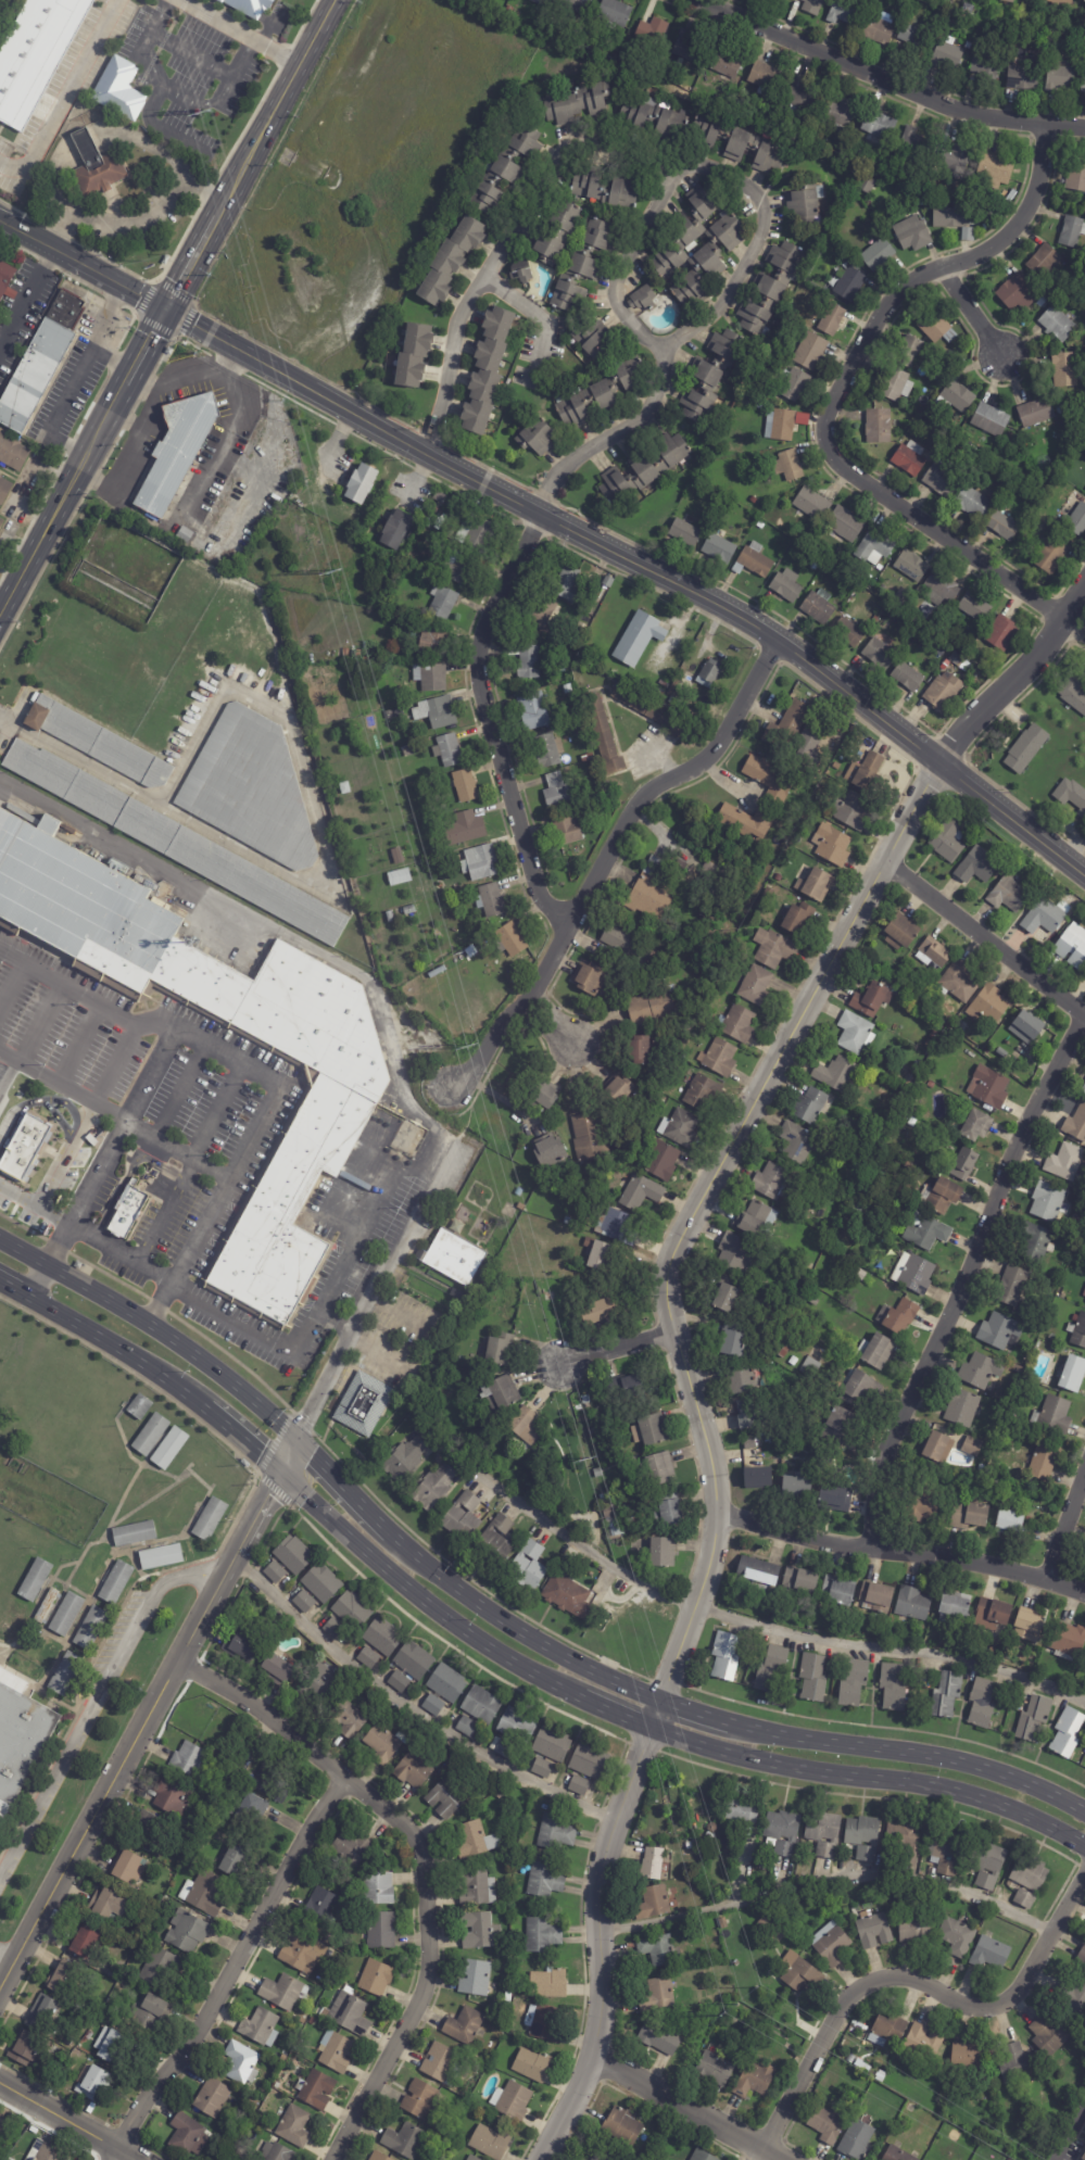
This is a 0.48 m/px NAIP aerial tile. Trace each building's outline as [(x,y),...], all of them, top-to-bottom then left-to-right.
[(22,132),(0,121),(0,49),(27,0),(94,0),(22,132)] [(223,3),(217,0),(275,0),(270,9),(268,8),(265,14),(263,12),(258,22),(223,2),(223,3)] [(557,4),(559,0),(590,0),(583,16),(557,4)] [(596,16),(603,0),(614,0),(633,8),(624,28),(617,25),(615,30),(606,27),(608,21),(596,16)] [(805,1),(802,0),(824,0),(818,16),(802,10),(805,1)] [(827,21),(835,0),(847,0),(862,7),(854,26),(840,20),(837,20),(835,24),(827,21)] [(966,2),(975,5),(972,14),(962,12),(966,2)] [(508,5),(514,9),(512,14),(505,11),(508,5)] [(897,26),(888,47),(860,35),(869,14),(897,26)] [(935,14),(942,17),(938,25),(932,22),(935,14)] [(643,21),(651,24),(654,16),(669,24),(659,48),(634,36),(641,21),(643,21)] [(904,43),(897,41),(904,23),(925,30),(920,43),(910,40),(908,46),(904,43)] [(685,29),(692,33),(690,38),(705,45),(697,64),(671,53),(682,28),(685,29)] [(937,67),(930,64),(943,34),(956,39),(954,45),(966,50),(957,70),(942,62),(939,67),(937,67)] [(589,48),(580,45),(584,35),(593,39),(589,48)] [(739,76),(737,79),(715,71),(720,55),(729,59),(731,52),(745,56),(739,76)] [(116,54),(135,65),(135,66),(139,68),(130,84),(131,88),(147,98),(144,101),(146,101),(134,124),(89,99),(114,53),(116,54)] [(987,80),(988,75),(971,71),(974,56),(1000,62),(996,83),(987,80)] [(758,61),(784,73),(772,101),(757,94),(760,87),(747,80),(757,60),(758,61)] [(1010,65),(1039,68),(1037,91),(1007,88),(1009,65),(1010,65)] [(1057,66),(1075,68),(1073,89),(1059,87),(1059,92),(1046,91),(1049,65),(1057,66)] [(799,78),(806,81),(804,88),(818,93),(810,112),(785,102),(795,77),(799,78)] [(597,114),(583,117),(582,114),(572,116),(575,123),(558,126),(557,119),(548,122),(547,117),(538,119),(533,100),(576,91),(576,88),(608,80),(613,100),(605,101),(608,112),(597,114)] [(659,105),(690,118),(682,136),(676,134),(671,143),(654,136),(659,122),(654,119),(653,122),(647,119),(641,135),(624,128),(627,122),(618,117),(628,96),(642,101),(644,94),(658,101),(656,106),(658,108),(659,105)] [(831,102),(840,105),(843,98),(858,103),(847,129),(818,116),(825,100),(831,102)] [(871,110),(898,122),(890,141),(884,139),(881,147),(866,140),(869,132),(861,129),(870,109),(871,110)] [(784,160),(779,173),(770,169),(768,175),(752,167),(757,152),(750,150),(749,152),(745,151),(741,163),(724,156),(730,140),(718,136),(712,151),(687,141),(699,111),(716,116),(715,119),(788,148),(784,160)] [(538,140),(537,141),(544,146),(535,161),(520,152),(515,163),(527,169),(518,186),(502,178),(496,188),(508,195),(504,204),(497,201),(490,215),(475,206),(474,207),(470,206),(471,205),(468,203),(480,179),(482,180),(485,174),(488,175),(489,173),(484,169),(489,162),(493,165),(500,154),(502,155),(513,136),(520,140),(523,134),(518,131),(522,123),(525,125),(526,124),(529,125),(528,126),(542,134),(538,140)] [(911,126),(918,128),(916,135),(932,140),(925,155),(899,146),(908,125),(911,126)] [(116,150),(129,177),(110,186),(112,190),(103,193),(102,190),(84,199),(71,172),(85,165),(70,135),(86,127),(101,157),(116,150)] [(961,180),(946,176),(948,169),(932,165),(937,147),(954,152),(956,144),(971,150),(961,180)] [(984,152),(1015,161),(1009,186),(1001,184),(1000,189),(989,186),(991,179),(977,176),(984,152)] [(1083,162),(1084,162),(1084,192),(1065,188),(1071,162),(1082,164),(1083,162)] [(591,168),(602,170),(601,174),(603,174),(601,185),(613,187),(615,175),(632,178),(630,187),(640,189),(635,211),(602,205),(603,200),(571,194),(572,191),(570,190),(571,187),(572,187),(576,172),(584,173),(585,167),(591,168)] [(874,186),(870,194),(859,188),(865,176),(876,181),(874,186)] [(910,182),(913,176),(920,179),(918,185),(910,182)] [(898,189),(901,184),(908,186),(906,192),(898,189)] [(707,188),(711,185),(726,203),(723,205),(726,209),(721,213),(718,210),(702,224),(707,231),(695,241),(698,245),(687,254),(690,258),(663,280),(648,263),(657,256),(652,251),(669,237),(666,232),(672,227),(667,222),(681,210),(686,215),(695,209),(685,195),(699,185),(704,191),(707,188)] [(820,216),(795,219),(794,210),(787,211),(786,193),(817,190),(820,216)] [(919,201),(928,197),(930,203),(921,206),(919,201)] [(559,198),(582,210),(554,267),(540,261),(543,255),(528,248),(534,236),(539,238),(546,222),(543,220),(552,203),(555,205),(558,198),(559,198)] [(951,209),(981,209),(981,225),(968,225),(968,227),(934,227),(934,209),(935,209),(935,201),(947,201),(948,209),(951,209)] [(993,219),(981,217),(981,207),(994,209),(993,219)] [(736,217),(746,229),(739,235),(744,241),(721,260),(728,268),(709,283),(716,291),(702,303),(698,298),(685,308),(670,289),(694,269),(687,261),(712,241),(705,232),(722,219),(719,215),(726,211),(728,214),(731,211),(733,214),(734,214),(736,217)] [(482,231),(481,233),(487,236),(481,244),(480,243),(476,250),(475,248),(470,255),(465,252),(462,256),(467,260),(462,268),(459,267),(456,274),(454,273),(451,278),(454,280),(450,287),(452,288),(447,294),(450,295),(444,303),(441,302),(438,308),(416,295),(432,268),(429,266),(446,239),(451,241),(467,214),(485,226),(482,231)] [(918,215),(920,222),(922,220),(934,243),(922,250),(919,244),(906,252),(893,227),(917,215),(918,215)] [(1067,215),(1084,219),(1084,225),(1084,235),(1082,235),(1078,248),(1060,243),(1067,215)] [(598,220),(613,226),(610,233),(613,235),(606,251),(598,248),(593,261),(603,264),(596,281),(584,277),(579,288),(588,291),(581,307),(575,304),(571,314),(548,305),(562,273),(567,275),(578,247),(580,248),(592,217),(595,218),(595,217),(600,219),(598,220)] [(968,228),(975,228),(974,241),(961,240),(962,227),(968,228)] [(895,253),(873,273),(860,256),(883,237),(897,252),(895,253)] [(782,296),(766,328),(771,330),(767,338),(762,334),(760,338),(740,327),(745,319),(737,315),(745,300),(759,307),(766,295),(752,289),(760,273),(764,274),(769,263),(766,261),(774,245),(781,249),(785,241),(806,252),(805,255),(808,256),(805,263),(800,261),(797,268),(802,270),(796,282),(791,280),(782,296)] [(1060,255),(1068,262),(1052,278),(1047,274),(1042,279),(1026,265),(1046,242),(1060,255)] [(533,279),(520,283),(519,279),(512,281),(509,273),(512,273),(509,264),(528,260),(533,279)] [(4,295),(0,303),(0,262),(17,271),(9,288),(10,289),(18,294),(14,301),(4,295)] [(865,280),(850,303),(833,292),(849,266),(867,277),(865,280)] [(1011,279),(1020,270),(1037,289),(1031,294),(1036,301),(1025,312),(1020,305),(1012,312),(996,293),(1000,289),(1008,280),(1009,281),(1011,279)] [(653,292),(657,296),(652,300),(657,307),(648,313),(644,306),(640,310),(636,306),(633,310),(628,302),(631,300),(630,298),(647,285),(653,292)] [(21,437),(0,425),(0,401),(46,318),(47,318),(62,290),(61,290),(63,287),(84,299),(83,300),(88,302),(85,307),(87,308),(73,333),(76,334),(21,437)] [(1046,294),(1050,299),(1042,308),(1037,304),(1046,294)] [(847,314),(834,338),(817,328),(832,302),(849,312),(847,314)] [(1060,311),(1078,327),(1061,346),(1045,332),(1048,330),(1038,321),(1054,304),(1060,311)] [(516,315),(505,343),(508,345),(496,375),(502,377),(491,405),(494,407),(482,438),(462,429),(465,422),(461,420),(467,404),(470,406),(472,400),(469,399),(472,392),(467,390),(474,374),(478,376),(481,369),(476,368),(479,361),(474,358),(479,342),(484,344),(488,339),(483,337),(487,330),(481,328),(488,312),(493,314),(495,306),(516,315)] [(921,321),(929,315),(928,314),(934,307),(952,328),(951,329),(958,336),(949,343),(944,337),(935,344),(918,325),(921,321)] [(600,320),(611,333),(606,339),(610,344),(593,359),(570,334),(586,319),(593,326),(600,319),(600,320)] [(429,332),(429,333),(434,334),(433,345),(431,344),(430,352),(428,352),(427,359),(426,359),(422,382),(420,381),(419,390),(395,387),(400,354),(404,354),(408,323),(430,326),(429,332)] [(726,370),(712,394),(719,397),(710,412),(719,416),(710,430),(703,426),(702,427),(681,415),(686,407),(680,403),(689,388),(696,393),(703,381),(693,377),(703,361),(709,364),(716,353),(707,349),(716,333),(721,337),(726,328),(753,344),(739,369),(733,366),(731,370),(727,368),(726,370)] [(829,344),(822,356),(823,357),(818,366),(817,366),(813,372),(792,361),(808,331),(830,342),(829,344)] [(898,353),(908,334),(925,343),(911,369),(895,362),(898,353)] [(641,364),(648,377),(634,386),(635,387),(622,394),(627,404),(604,416),(596,402),(585,407),(593,421),(572,432),(554,399),(562,394),(566,402),(610,377),(607,371),(629,359),(627,356),(635,352),(640,361),(641,359),(643,363),(641,364)] [(771,355),(767,363),(762,359),(766,352),(771,355)] [(1060,388),(1055,388),(1055,369),(1054,369),(1052,354),(1076,353),(1077,387),(1060,388)] [(811,379),(798,404),(779,394),(786,381),(781,378),(785,370),(791,372),(794,367),(812,378),(811,379)] [(898,403),(881,395),(883,391),(882,390),(887,376),(890,377),(894,368),(910,376),(908,381),(914,384),(908,399),(901,395),(898,403)] [(954,379),(977,397),(964,414),(952,405),(947,410),(935,402),(952,379),(954,379)] [(743,393),(748,380),(755,382),(749,395),(743,393)] [(163,406),(213,391),(220,416),(217,417),(162,520),(134,504),(157,459),(152,456),(161,441),(163,442),(171,429),(163,406)] [(1056,418),(1025,428),(1018,407),(1049,397),(1056,418)] [(759,400),(766,402),(764,409),(757,407),(759,400)] [(982,403),(1012,417),(1001,439),(971,425),(981,402),(982,403)] [(796,412),(792,442),(771,440),(773,424),(767,422),(768,415),(774,415),(774,409),(796,412)] [(867,421),(867,409),(891,409),(892,443),(867,443),(867,437),(867,425),(867,421)] [(553,446),(541,458),(531,449),(529,451),(528,450),(526,452),(515,440),(540,417),(555,434),(548,440),(554,446),(553,446)] [(676,437),(679,434),(693,453),(617,509),(600,485),(605,482),(601,477),(616,467),(622,476),(630,470),(626,464),(638,455),(641,459),(646,456),(653,465),(663,457),(653,443),(667,433),(671,440),(676,437)] [(18,473),(0,463),(0,434),(9,439),(10,438),(21,443),(20,445),(31,451),(18,473)] [(925,451),(921,456),(928,462),(916,479),(891,462),(903,444),(907,447),(911,441),(925,451)] [(796,450),(805,478),(787,483),(784,473),(777,476),(772,463),(780,460),(778,454),(796,449),(796,450)] [(997,457),(1005,462),(1001,469),(993,465),(997,457)] [(932,489),(923,482),(936,462),(941,465),(945,458),(960,468),(956,475),(963,480),(950,501),(932,489)] [(379,470),(371,484),(373,484),(369,493),(367,492),(362,504),(343,494),(348,487),(345,485),(355,468),(357,469),(361,462),(379,470)] [(1,506),(0,505),(0,476),(2,477),(1,478),(13,484),(1,506)] [(997,482),(1006,478),(1008,484),(1000,488),(997,482)] [(816,493),(833,505),(820,523),(793,505),(805,485),(816,493)] [(969,514),(954,505),(966,485),(995,503),(983,522),(969,514)] [(434,498),(439,490),(447,495),(443,504),(434,498)] [(1010,498),(1006,506),(1001,503),(1006,495),(1010,498)] [(1005,508),(1013,498),(1022,506),(1022,507),(1025,510),(1018,519),(1005,508)] [(433,501),(440,505),(437,511),(429,507),(432,501),(433,501)] [(1082,502),(1084,504),(1084,531),(1081,538),(1060,523),(1067,515),(1071,518),(1082,502)] [(848,510),(854,515),(854,516),(867,525),(853,545),(825,526),(838,506),(844,509),(845,508),(848,510)] [(399,509),(414,516),(407,530),(408,530),(405,540),(402,538),(396,550),(379,541),(382,533),(381,532),(390,514),(392,516),(395,507),(399,509)] [(484,518),(496,525),(481,552),(455,536),(469,509),(484,518)] [(1022,527),(1012,543),(987,528),(997,511),(1022,527)] [(432,519),(429,526),(422,522),(426,516),(432,519)] [(684,543),(668,534),(677,518),(703,532),(694,548),(684,543)] [(875,529),(898,544),(887,560),(890,561),(884,569),(884,568),(881,571),(878,569),(880,566),(878,564),(876,567),(868,561),(866,564),(854,555),(873,527),(875,529)] [(1045,532),(1049,535),(1043,545),(1037,542),(1045,532)] [(737,547),(728,566),(702,552),(711,533),(737,547)] [(1060,542),(1072,550),(1054,577),(1033,563),(1050,535),(1060,542)] [(752,571),(745,567),(740,576),(732,571),(746,546),(749,548),(754,542),(764,547),(759,554),(775,564),(766,580),(752,571)] [(477,563),(472,571),(468,569),(462,583),(440,573),(446,560),(454,564),(462,548),(479,557),(477,563)] [(921,559),(931,567),(919,583),(894,567),(906,550),(921,559)] [(581,569),(573,586),(580,590),(575,603),(545,589),(552,576),(558,579),(566,561),(581,569)] [(784,599),(769,589),(779,572),(782,576),(786,569),(799,577),(795,583),(804,590),(793,605),(784,599)] [(957,584),(962,589),(952,604),(924,584),(935,569),(957,584)] [(607,573),(615,579),(610,586),(602,582),(607,573)] [(459,593),(446,620),(428,610),(436,596),(430,593),(434,584),(440,586),(441,584),(459,593)] [(824,627),(800,609),(812,592),(819,596),(823,591),(831,597),(828,603),(837,609),(824,627)] [(558,603),(552,615),(559,619),(552,635),(544,631),(543,632),(521,620),(537,592),(558,603)] [(969,593),(993,608),(983,624),(958,608),(968,592),(969,593)] [(899,596),(907,602),(901,609),(894,603),(899,596)] [(661,620),(659,624),(669,630),(663,642),(653,635),(634,668),(613,655),(639,608),(661,620)] [(1000,615),(1015,626),(1014,627),(1021,631),(1005,654),(983,639),(1000,615)] [(848,644),(832,632),(843,617),(867,635),(855,649),(848,644)] [(579,622),(586,627),(583,633),(576,630),(579,622)] [(449,632),(444,657),(418,652),(424,624),(430,627),(430,624),(450,629),(449,632)] [(869,660),(862,655),(874,637),(898,656),(885,672),(869,660)] [(541,677),(518,678),(517,662),(520,662),(519,653),(506,654),(506,642),(519,641),(519,645),(539,644),(539,652),(544,652),(545,660),(540,660),(541,677)] [(963,658),(958,666),(951,661),(958,654),(963,658)] [(722,665),(723,665),(720,668),(722,669),(712,685),(698,675),(708,660),(709,660),(711,657),(722,665)] [(916,672),(925,680),(914,694),(891,677),(901,661),(916,672)] [(445,666),(446,689),(421,691),(421,680),(414,680),(413,665),(445,664),(445,666)] [(1080,690),(1084,694),(1084,717),(1061,698),(1062,697),(1056,692),(1071,674),(1078,681),(1084,685),(1080,690)] [(966,685),(942,716),(932,708),(933,707),(922,697),(939,677),(948,683),(954,677),(966,685)] [(679,738),(667,732),(669,729),(610,695),(611,695),(608,693),(614,685),(616,686),(618,681),(689,721),(679,738)] [(563,686),(570,683),(573,691),(565,694),(563,686)] [(519,705),(517,697),(542,690),(551,723),(526,731),(519,705)] [(656,695),(658,690),(665,692),(663,698),(656,695)] [(600,692),(619,757),(623,755),(627,768),(607,774),(583,693),(593,691),(593,693),(600,692)] [(164,761),(175,768),(165,785),(150,787),(39,727),(37,731),(23,722),(35,700),(36,702),(40,693),(164,761)] [(453,705),(457,723),(433,729),(430,716),(414,720),(412,708),(418,706),(417,703),(451,694),(453,705)] [(289,697),(283,706),(281,707),(280,705),(285,695),(289,697)] [(671,696),(680,700),(678,707),(668,702),(671,696)] [(770,722),(770,721),(779,725),(794,697),(812,707),(787,751),(761,737),(770,722)] [(228,704),(236,702),(282,727),(319,856),(313,868),(297,872),(174,803),(228,704)] [(393,708),(403,706),(405,713),(395,717),(393,708)] [(392,710),(394,718),(388,719),(386,711),(392,710)] [(824,733),(816,750),(823,755),(817,768),(792,756),(813,711),(831,720),(824,733)] [(573,723),(581,721),(585,733),(577,735),(573,723)] [(1051,736),(1020,776),(1004,763),(1010,756),(1009,755),(1026,731),(1029,733),(1035,724),(1051,736)] [(562,761),(541,769),(535,753),(539,751),(534,737),(552,731),(555,740),(560,737),(566,751),(559,754),(562,761)] [(456,734),(463,762),(440,769),(437,759),(442,758),(436,737),(455,732),(456,734)] [(350,918),(333,948),(1,765),(16,737),(40,750),(41,748),(350,918)] [(405,755),(402,746),(411,743),(413,751),(405,755)] [(883,756),(886,757),(869,791),(844,779),(854,760),(862,765),(871,749),(883,756)] [(581,756),(593,751),(594,758),(583,761),(581,756)] [(756,756),(796,779),(782,805),(766,795),(770,787),(742,772),(752,754),(756,756)] [(471,770),(479,797),(461,803),(451,773),(470,767),(471,770)] [(568,783),(573,803),(548,810),(543,790),(550,787),(545,774),(560,770),(564,784),(568,783)] [(1073,781),(1084,790),(1084,821),(1077,816),(1081,810),(1070,801),(1065,807),(1052,797),(1065,779),(1071,783),(1073,781)] [(869,820),(861,833),(834,817),(835,816),(830,812),(838,797),(844,799),(849,788),(873,801),(868,812),(871,814),(869,820)] [(736,808),(754,818),(758,809),(775,819),(761,845),(716,820),(726,801),(736,808)] [(580,816),(578,809),(585,807),(588,813),(580,816)] [(146,994),(189,911),(0,808),(0,914),(146,994)] [(474,810),(476,818),(481,816),(488,835),(449,846),(443,826),(456,822),(454,813),(474,808),(474,810)] [(571,814),(573,820),(578,819),(584,838),(560,846),(553,820),(571,814)] [(963,825),(959,830),(964,834),(960,841),(967,846),(952,863),(935,850),(936,849),(929,843),(950,814),(963,825)] [(850,854),(843,868),(816,852),(820,845),(811,841),(823,821),(854,838),(847,850),(851,852),(850,854)] [(493,845),(496,856),(497,855),(499,858),(496,859),(501,873),(472,881),(469,872),(463,873),(459,861),(466,859),(464,850),(492,843),(493,845)] [(975,874),(967,884),(954,873),(976,844),(1001,863),(987,883),(975,874)] [(391,849),(401,847),(404,861),(394,863),(391,849)] [(680,859),(690,866),(682,877),(672,872),(680,859)] [(834,880),(822,902),(802,892),(816,866),(836,876),(834,880)] [(388,873),(408,868),(412,881),(391,886),(388,873)] [(1017,875),(1013,881),(1032,895),(1018,913),(1002,902),(998,908),(986,899),(1006,874),(1010,870),(1017,875)] [(634,911),(624,906),(643,872),(670,886),(653,918),(636,909),(635,912),(634,911)] [(497,884),(501,895),(502,895),(507,912),(487,918),(483,907),(477,908),(475,897),(480,895),(478,886),(497,882),(497,884)] [(768,887),(774,890),(767,904),(760,900),(768,887)] [(1060,901),(1062,899),(1073,907),(1068,913),(1069,914),(1054,934),(1042,925),(1034,935),(1021,925),(1043,895),(1058,906),(1060,901)] [(816,911),(803,936),(782,925),(794,904),(800,907),(803,901),(817,909),(816,911)] [(403,908),(414,906),(415,912),(405,915),(403,908)] [(393,910),(401,908),(403,915),(396,918),(393,910)] [(392,910),(395,921),(388,922),(386,912),(392,910)] [(899,915),(914,929),(918,924),(923,929),(907,948),(904,945),(898,951),(885,940),(890,934),(885,931),(898,914),(899,915)] [(513,922),(529,946),(512,958),(506,949),(501,952),(494,942),(499,938),(495,932),(512,921),(513,922)] [(1073,921),(1084,929),(1084,963),(1080,971),(1068,962),(1073,955),(1070,952),(1064,959),(1052,950),(1073,921)] [(622,952),(601,940),(610,922),(655,946),(642,971),(626,962),(629,956),(622,952)] [(770,929),(800,946),(792,962),(783,957),(775,970),(755,958),(761,945),(754,940),(760,927),(769,932),(770,929)] [(931,936),(942,944),(943,942),(945,944),(944,946),(954,953),(943,969),(932,961),(928,965),(916,957),(920,951),(919,949),(930,935),(931,936)] [(690,960),(694,952),(698,956),(694,963),(690,960)] [(960,958),(971,967),(966,975),(981,986),(967,1005),(949,991),(946,996),(936,988),(939,984),(938,983),(958,957),(960,958)] [(602,988),(596,997),(578,986),(579,983),(575,980),(584,963),(589,965),(591,961),(610,973),(602,988)] [(773,976),(766,990),(774,996),(767,1010),(737,994),(754,963),(774,974),(773,976)] [(671,980),(665,982),(660,969),(667,967),(671,980)] [(887,1003),(884,1001),(874,1019),(849,1006),(856,991),(865,997),(873,980),(891,988),(890,990),(895,994),(888,1005),(887,1003)] [(991,982),(1001,990),(999,994),(1011,1003),(996,1025),(983,1015),(977,1022),(966,1012),(989,981),(991,982)] [(632,1022),(626,1001),(665,989),(664,987),(674,984),(677,993),(673,994),(680,1013),(633,1027),(632,1022)] [(754,1032),(746,1045),(719,1030),(722,1024),(718,1022),(721,1015),(727,1018),(734,1002),(757,1014),(750,1026),(755,1030),(754,1032)] [(875,1025),(872,1033),(876,1035),(870,1048),(865,1045),(859,1056),(837,1045),(845,1030),(837,1025),(846,1009),(875,1025)] [(1047,1026),(1031,1046),(1009,1028),(1025,1009),(1047,1026)] [(961,1032),(956,1026),(959,1022),(964,1026),(961,1032)] [(629,1053),(629,1040),(633,1040),(633,1036),(648,1035),(649,1064),(633,1064),(633,1060),(629,1060),(629,1053)] [(685,1035),(691,1038),(685,1047),(680,1045),(685,1035)] [(735,1064),(728,1078),(701,1063),(702,1062),(697,1059),(702,1051),(707,1054),(717,1036),(739,1048),(732,1059),(737,1062),(735,1064)] [(925,1047),(929,1039),(935,1043),(932,1049),(925,1047)] [(1012,1056),(1008,1061),(996,1053),(1000,1047),(1012,1056)] [(854,1074),(844,1094),(810,1076),(817,1063),(829,1069),(832,1060),(835,1062),(838,1054),(859,1064),(854,1074)] [(917,1061),(923,1064),(919,1072),(912,1068),(917,1061)] [(1007,1099),(1001,1111),(997,1109),(995,1115),(981,1108),(983,1101),(972,1096),(973,1096),(966,1092),(980,1064),(1011,1079),(1005,1091),(1009,1094),(1007,1099)] [(723,1086),(715,1103),(710,1101),(704,1113),(683,1101),(697,1073),(723,1086)] [(607,1087),(619,1076),(622,1079),(626,1076),(636,1086),(617,1107),(606,1097),(608,1094),(605,1090),(607,1087)] [(548,1081),(559,1088),(554,1095),(558,1098),(546,1115),(543,1113),(526,1102),(543,1077),(548,1081)] [(800,1096),(800,1095),(805,1097),(811,1086),(836,1100),(828,1117),(820,1113),(815,1126),(791,1113),(800,1096)] [(1083,1100),(1084,1101),(1084,1142),(1068,1133),(1068,1134),(1061,1130),(1069,1116),(1073,1119),(1083,1100)] [(701,1120),(694,1130),(698,1134),(690,1150),(663,1135),(666,1128),(660,1125),(665,1117),(670,1121),(678,1107),(701,1120)] [(994,1122),(983,1140),(979,1138),(976,1142),(960,1134),(974,1108),(995,1120),(994,1122)] [(593,1160),(578,1163),(573,1140),(576,1139),(571,1117),(600,1111),(605,1133),(608,1133),(613,1155),(593,1160)] [(914,1127),(908,1124),(912,1116),(918,1120),(914,1127)] [(33,1117),(42,1123),(45,1119),(55,1125),(53,1128),(68,1137),(46,1178),(9,1159),(12,1153),(9,1152),(27,1119),(29,1121),(31,1117),(33,1117)] [(817,1139),(803,1165),(782,1153),(788,1141),(779,1136),(787,1120),(819,1137),(817,1139)] [(559,1139),(569,1157),(566,1159),(566,1160),(544,1171),(534,1151),(538,1149),(534,1141),(552,1133),(556,1140),(559,1139)] [(679,1151),(681,1152),(674,1165),(677,1166),(669,1183),(641,1167),(656,1139),(679,1151)] [(1064,1141),(1084,1151),(1084,1154),(1082,1162),(1074,1183),(1044,1171),(1050,1153),(1058,1157),(1064,1141)] [(861,1146),(870,1150),(868,1157),(859,1152),(861,1146)] [(970,1175),(967,1182),(949,1173),(964,1146),(981,1154),(970,1175)] [(777,1202),(749,1187),(758,1171),(762,1174),(769,1161),(792,1174),(777,1202)] [(666,1191),(659,1203),(646,1197),(638,1213),(619,1203),(635,1173),(667,1189),(666,1191)] [(959,1190),(945,1217),(918,1202),(926,1185),(935,1190),(942,1176),(961,1187),(959,1190)] [(1060,1189),(1068,1191),(1061,1205),(1059,1204),(1057,1210),(1061,1212),(1056,1224),(1031,1213),(1036,1200),(1033,1199),(1040,1180),(1060,1189)] [(135,1188),(150,1196),(126,1239),(108,1229),(118,1211),(116,1210),(129,1185),(135,1188)] [(572,1201),(576,1195),(583,1200),(579,1207),(572,1201)] [(734,1222),(741,1210),(746,1213),(754,1199),(779,1213),(770,1229),(764,1225),(757,1238),(733,1225),(734,1222)] [(863,1209),(860,1216),(847,1211),(851,1202),(863,1209)] [(634,1234),(630,1245),(595,1231),(601,1214),(606,1216),(609,1208),(632,1216),(628,1229),(635,1231),(634,1234)] [(954,1231),(947,1243),(936,1238),(930,1251),(903,1238),(916,1211),(954,1229),(954,1231)] [(566,1216),(572,1218),(569,1225),(564,1223),(566,1216)] [(1020,1230),(1024,1221),(1055,1231),(1050,1243),(1057,1246),(1054,1253),(1047,1251),(1043,1264),(1022,1256),(1026,1242),(1018,1238),(1020,1230)] [(476,1246),(489,1253),(469,1287),(416,1256),(421,1248),(429,1252),(443,1227),(476,1246)] [(722,1242),(728,1231),(755,1246),(740,1275),(717,1263),(723,1251),(719,1249),(722,1242)] [(586,1236),(611,1246),(603,1272),(586,1266),(591,1255),(585,1254),(588,1248),(577,1243),(579,1236),(585,1239),(586,1236)] [(910,1255),(911,1253),(936,1265),(929,1280),(933,1283),(925,1297),(896,1283),(897,1281),(891,1278),(905,1252),(910,1255)] [(1005,1274),(1009,1265),(1030,1273),(1019,1300),(998,1292),(1005,1274)] [(559,1270),(567,1271),(566,1278),(558,1277),(559,1270)] [(719,1291),(723,1283),(743,1292),(732,1315),(712,1305),(719,1291)] [(812,1297),(820,1301),(817,1308),(808,1302),(812,1297)] [(921,1309),(901,1337),(875,1319),(885,1305),(892,1310),(893,1309),(895,1310),(904,1298),(921,1309)] [(614,1308),(617,1315),(586,1326),(581,1311),(591,1308),(590,1305),(605,1300),(605,1302),(611,1300),(614,1308)] [(1082,1311),(1084,1312),(1084,1349),(1070,1343),(1073,1334),(1067,1331),(1070,1323),(1076,1326),(1082,1311)] [(1014,1347),(1008,1343),(1005,1351),(976,1339),(984,1322),(989,1323),(995,1312),(1026,1326),(1017,1348),(1014,1347)] [(728,1330),(756,1337),(754,1348),(750,1347),(747,1357),(743,1356),(742,1359),(721,1353),(727,1330),(728,1330)] [(517,1337),(512,1368),(485,1363),(490,1338),(499,1340),(501,1332),(517,1336),(517,1337)] [(896,1347),(881,1372),(855,1355),(865,1340),(871,1343),(878,1332),(897,1346),(896,1347)] [(779,1355),(788,1342),(794,1347),(785,1360),(779,1355)] [(1000,1379),(993,1376),(985,1391),(956,1378),(963,1362),(970,1364),(975,1352),(1008,1367),(1001,1379),(1000,1379)] [(1071,1355),(1084,1360),(1084,1376),(1078,1393),(1059,1387),(1062,1377),(1056,1375),(1059,1367),(1065,1369),(1071,1355)] [(794,1356),(799,1361),(794,1367),(788,1363),(794,1356)] [(808,1356),(823,1365),(816,1380),(800,1372),(808,1356)] [(757,1391),(730,1397),(724,1367),(752,1363),(757,1391)] [(1015,1365),(1025,1369),(1022,1379),(1011,1376),(1015,1365)] [(883,1390),(875,1402),(866,1397),(861,1404),(838,1390),(851,1369),(856,1373),(857,1369),(875,1381),(875,1382),(884,1388),(883,1390)] [(368,1438),(332,1418),(358,1370),(395,1390),(369,1439),(368,1438)] [(516,1387),(522,1400),(494,1414),(485,1397),(491,1394),(487,1386),(509,1374),(516,1387)] [(608,1380),(620,1377),(621,1380),(640,1375),(646,1397),(627,1402),(627,1400),(613,1404),(607,1380),(608,1380)] [(970,1429),(944,1419),(949,1405),(946,1404),(952,1388),(982,1399),(980,1404),(984,1406),(980,1417),(975,1416),(970,1429)] [(126,1409),(139,1391),(153,1402),(140,1419),(126,1409)] [(1060,1399),(1072,1403),(1067,1417),(1073,1419),(1067,1437),(1031,1423),(1035,1411),(1042,1413),(1049,1394),(1060,1399)] [(589,1395),(591,1402),(582,1404),(581,1398),(589,1395)] [(756,1415),(758,1426),(741,1430),(737,1417),(740,1416),(736,1402),(753,1399),(756,1415)] [(526,1407),(537,1416),(534,1420),(546,1430),(533,1448),(507,1427),(523,1405),(526,1407)] [(847,1432),(846,1436),(827,1426),(836,1405),(856,1415),(847,1432)] [(162,1435),(146,1456),(130,1444),(155,1410),(171,1422),(162,1435)] [(661,1414),(669,1441),(645,1448),(638,1420),(661,1413),(661,1414)] [(793,1435),(791,1432),(795,1423),(800,1426),(795,1436),(793,1435)] [(150,1458),(175,1424),(190,1435),(165,1469),(150,1458)] [(952,1449),(945,1467),(923,1457),(935,1431),(951,1439),(951,1440),(956,1442),(952,1449)] [(478,1432),(483,1437),(478,1444),(471,1440),(478,1432)] [(429,1448),(420,1456),(422,1457),(419,1461),(421,1463),(416,1468),(418,1469),(413,1475),(411,1473),(402,1481),(391,1470),(388,1474),(381,1467),(395,1453),(394,1452),(403,1443),(405,1445),(407,1442),(408,1444),(417,1436),(429,1448)] [(975,1457),(961,1451),(969,1436),(985,1443),(977,1458),(975,1457)] [(756,1448),(746,1450),(744,1441),(755,1439),(756,1448)] [(1060,1449),(1061,1449),(1049,1483),(1029,1477),(1031,1470),(1023,1467),(1027,1455),(1034,1457),(1040,1441),(1060,1449)] [(669,1453),(678,1481),(654,1489),(645,1458),(669,1451),(669,1453)] [(457,1474),(457,1475),(450,1482),(452,1485),(449,1488),(452,1490),(446,1495),(449,1498),(441,1505),(439,1503),(429,1514),(411,1496),(424,1483),(421,1481),(431,1471),(432,1474),(436,1470),(438,1471),(445,1463),(457,1474)] [(602,1470),(604,1477),(596,1479),(594,1470),(601,1468),(602,1470)] [(765,1488),(757,1488),(757,1490),(745,1490),(744,1469),(772,1468),(773,1487),(765,1488)] [(794,1498),(782,1496),(784,1477),(815,1480),(812,1500),(794,1498)] [(853,1501),(850,1514),(819,1508),(823,1486),(840,1488),(841,1485),(855,1487),(853,1501)] [(481,1503),(472,1514),(483,1524),(465,1545),(439,1524),(467,1490),(482,1502),(481,1503)] [(683,1493),(687,1519),(683,1520),(684,1525),(658,1530),(655,1513),(660,1512),(658,1496),(683,1492),(683,1493)] [(923,1519),(922,1528),(906,1526),(910,1492),(941,1496),(937,1520),(923,1519)] [(558,1494),(567,1501),(558,1513),(547,1505),(555,1493),(558,1494)] [(600,1495),(607,1493),(608,1501),(602,1502),(600,1495)] [(193,1533),(191,1531),(213,1494),(229,1504),(207,1541),(193,1533)] [(988,1529),(951,1525),(954,1501),(970,1503),(970,1504),(991,1506),(988,1529)] [(615,1510),(617,1517),(605,1519),(603,1508),(614,1505),(615,1510)] [(1024,1526),(1021,1539),(996,1532),(1001,1510),(1026,1516),(1024,1526)] [(512,1521),(514,1524),(504,1539),(516,1548),(501,1567),(496,1564),(495,1565),(478,1553),(479,1551),(475,1548),(500,1513),(512,1521)] [(138,1541),(115,1546),(112,1528),(153,1519),(157,1537),(138,1541)] [(295,1576),(272,1552),(290,1533),(293,1538),(295,1536),(316,1556),(297,1576),(295,1576)] [(531,1540),(545,1550),(537,1563),(548,1570),(534,1593),(525,1587),(523,1589),(505,1577),(529,1539),(531,1540)] [(676,1540),(674,1569),(651,1568),(652,1539),(676,1540)] [(143,1569),(139,1551),(179,1542),(184,1561),(143,1569)] [(53,1565),(33,1602),(16,1593),(37,1555),(53,1565)] [(752,1559),(782,1568),(775,1588),(768,1586),(766,1594),(750,1590),(753,1582),(736,1577),(743,1556),(752,1559)] [(134,1567),(114,1604),(97,1594),(99,1589),(101,1590),(108,1577),(106,1576),(109,1571),(111,1571),(117,1558),(134,1567)] [(286,1574),(276,1584),(263,1570),(274,1559),(287,1572),(286,1574)] [(337,1577),(343,1583),(324,1604),(300,1580),(320,1559),(337,1577)] [(790,1567),(820,1576),(815,1595),(782,1587),(787,1567),(790,1567)] [(565,1578),(591,1594),(586,1603),(601,1612),(592,1627),(565,1610),(564,1613),(558,1608),(559,1607),(552,1603),(551,1605),(544,1601),(546,1599),(541,1596),(555,1572),(565,1578)] [(828,1576),(857,1583),(850,1608),(829,1603),(830,1600),(821,1597),(827,1576),(828,1576)] [(867,1582),(896,1590),(891,1609),(890,1609),(888,1616),(883,1615),(883,1616),(880,1615),(871,1613),(871,1612),(862,1609),(865,1602),(860,1601),(865,1582),(867,1582)] [(904,1587),(921,1591),(920,1595),(933,1599),(928,1622),(895,1615),(901,1586),(904,1587)] [(51,1588),(59,1591),(41,1624),(34,1618),(50,1587),(51,1588)] [(85,1599),(64,1637),(48,1627),(68,1589),(85,1599)] [(315,1603),(304,1613),(292,1601),(303,1589),(316,1602),(315,1603)] [(355,1631),(330,1608),(348,1590),(351,1593),(353,1591),(373,1609),(370,1612),(373,1613),(355,1631)] [(971,1602),(972,1603),(967,1628),(939,1622),(942,1615),(941,1614),(945,1596),(957,1599),(958,1594),(972,1597),(971,1602)] [(983,1597),(1014,1608),(1008,1629),(999,1626),(997,1633),(974,1626),(976,1619),(974,1618),(982,1596),(983,1597)] [(96,1605),(110,1613),(89,1651),(72,1641),(92,1603),(96,1605)] [(604,1613),(611,1616),(607,1624),(601,1620),(604,1613)] [(1027,1615),(1045,1620),(1037,1644),(1014,1637),(1017,1628),(1015,1628),(1021,1613),(1027,1615)] [(400,1630),(402,1631),(400,1634),(404,1638),(389,1657),(383,1653),(370,1669),(356,1658),(366,1645),(374,1652),(376,1649),(362,1637),(379,1614),(400,1630)] [(346,1630),(337,1640),(323,1627),(333,1616),(348,1629),(346,1630)] [(1078,1626),(1084,1628),(1084,1647),(1080,1660),(1075,1658),(1073,1663),(1055,1656),(1054,1651),(1049,1649),(1059,1622),(1060,1622),(1077,1629),(1078,1626)] [(240,1631),(261,1643),(253,1656),(254,1657),(249,1666),(220,1649),(229,1634),(234,1637),(238,1630),(240,1631)] [(728,1633),(740,1638),(734,1656),(740,1657),(735,1675),(740,1676),(737,1684),(710,1677),(712,1671),(714,1671),(718,1657),(711,1656),(719,1631),(728,1633)] [(413,1641),(436,1658),(418,1681),(392,1660),(408,1638),(413,1641)] [(790,1652),(784,1676),(780,1675),(774,1695),(754,1690),(760,1664),(765,1666),(770,1645),(790,1651),(790,1652)] [(68,1650),(84,1658),(63,1696),(47,1687),(67,1650),(68,1650)] [(275,1653),(295,1667),(282,1687),(260,1671),(263,1667),(261,1665),(272,1651),(275,1653)] [(825,1658),(822,1677),(828,1678),(823,1704),(802,1700),(805,1680),(799,1679),(804,1654),(825,1657),(825,1658)] [(325,1666),(339,1676),(332,1684),(338,1688),(321,1709),(313,1702),(316,1696),(300,1683),(313,1667),(314,1668),(319,1660),(325,1666)] [(870,1664),(867,1688),(862,1687),(860,1708),(838,1706),(842,1679),(847,1679),(849,1660),(870,1663),(870,1664)] [(453,1704),(444,1697),(442,1701),(445,1704),(437,1717),(421,1706),(430,1693),(433,1695),(436,1692),(426,1684),(442,1662),(465,1678),(464,1681),(467,1683),(453,1704)] [(883,1664),(904,1666),(901,1685),(907,1685),(905,1713),(883,1710),(885,1690),(881,1690),(883,1664)] [(62,1716),(0,1828),(0,1667),(28,1683),(23,1694),(62,1716)] [(411,1681),(402,1693),(387,1681),(396,1669),(412,1680),(411,1681)] [(963,1675),(960,1700),(956,1700),(952,1719),(931,1717),(935,1690),(939,1691),(942,1671),(963,1675)] [(997,1684),(992,1704),(996,1705),(987,1731),(968,1725),(975,1703),(970,1702),(977,1678),(997,1684)] [(481,1687),(504,1702),(489,1726),(478,1718),(476,1721),(480,1725),(471,1738),(455,1728),(464,1714),(472,1719),(475,1716),(461,1707),(475,1683),(481,1687)] [(1052,1702),(1055,1702),(1047,1726),(1043,1725),(1036,1745),(1014,1738),(1023,1713),(1027,1714),(1033,1695),(1052,1702)] [(351,1740),(339,1731),(344,1725),(341,1722),(337,1729),(325,1719),(343,1696),(369,1718),(351,1740)] [(525,1745),(495,1729),(509,1704),(533,1717),(531,1720),(538,1723),(527,1745),(525,1745)] [(1068,1707),(1084,1716),(1084,1722),(1077,1735),(1082,1738),(1070,1761),(1050,1751),(1060,1732),(1056,1730),(1068,1707)] [(403,1742),(384,1767),(371,1758),(376,1752),(362,1741),(376,1721),(395,1735),(399,1731),(405,1735),(402,1741),(403,1742)] [(558,1761),(531,1750),(543,1723),(573,1738),(563,1764),(558,1761)] [(518,1747),(512,1759),(494,1752),(502,1736),(518,1745),(518,1747)] [(168,1764),(176,1751),(178,1752),(186,1740),(209,1752),(195,1778),(168,1764)] [(598,1780),(569,1768),(580,1741),(610,1754),(600,1780),(598,1780)] [(431,1766),(436,1769),(432,1773),(433,1774),(420,1792),(406,1780),(404,1783),(391,1772),(411,1750),(431,1766)] [(554,1766),(547,1779),(530,1771),(538,1756),(554,1765),(554,1766)] [(288,1785),(290,1786),(282,1804),(265,1795),(265,1794),(251,1786),(262,1764),(277,1771),(274,1779),(288,1785)] [(180,1819),(152,1805),(159,1793),(152,1791),(161,1773),(194,1790),(180,1819)] [(590,1783),(584,1796),(568,1789),(575,1774),(591,1782),(590,1783)] [(444,1820),(436,1810),(442,1804),(439,1801),(432,1807),(424,1797),(445,1777),(467,1799),(445,1820),(444,1820)] [(508,1793),(499,1799),(495,1794),(505,1788),(508,1793)] [(268,1805),(262,1816),(256,1812),(251,1821),(236,1812),(248,1791),(269,1803),(268,1805)] [(755,1823),(726,1818),(730,1798),(737,1799),(739,1798),(748,1801),(748,1804),(760,1806),(756,1823),(755,1823)] [(139,1816),(142,1808),(162,1818),(151,1841),(131,1831),(139,1816)] [(578,1829),(573,1846),(562,1843),(560,1850),(537,1845),(544,1811),(568,1818),(566,1826),(578,1828),(578,1829)] [(783,1811),(802,1815),(793,1858),(774,1855),(775,1847),(767,1845),(768,1837),(764,1836),(769,1811),(780,1814),(781,1811),(783,1811)] [(843,1816),(835,1859),(816,1856),(819,1841),(805,1839),(809,1814),(820,1816),(821,1811),(843,1816)] [(861,1816),(881,1818),(876,1861),(857,1859),(858,1844),(845,1843),(848,1818),(859,1819),(859,1816),(861,1816)] [(461,1860),(455,1843),(462,1841),(456,1826),(479,1818),(485,1836),(497,1832),(502,1845),(461,1860)] [(922,1824),(916,1868),(897,1865),(899,1849),(885,1847),(888,1822),(900,1823),(900,1821),(922,1824)] [(718,1828),(718,1830),(715,1832),(710,1832),(708,1830),(708,1826),(710,1822),(715,1822),(718,1826),(718,1828)] [(365,1836),(375,1845),(351,1874),(337,1862),(341,1858),(329,1848),(346,1827),(358,1836),(362,1833),(365,1836)] [(954,1877),(936,1872),(939,1864),(931,1861),(932,1856),(928,1855),(935,1830),(944,1832),(945,1829),(969,1835),(957,1878),(954,1877)] [(991,1843),(1009,1850),(993,1892),(975,1885),(981,1870),(968,1866),(976,1842),(988,1845),(989,1843),(991,1843)] [(248,1850),(239,1866),(245,1869),(239,1880),(217,1868),(232,1843),(248,1850)] [(129,1883),(108,1872),(121,1846),(148,1860),(137,1882),(131,1879),(129,1883)] [(664,1848),(661,1879),(641,1877),(642,1866),(643,1866),(644,1858),(646,1846),(664,1848)] [(1031,1910),(1013,1900),(1022,1885),(1017,1883),(1014,1887),(1007,1883),(1022,1855),(1026,1858),(1029,1855),(1045,1864),(1044,1867),(1051,1871),(1031,1910)] [(192,1868),(182,1864),(184,1859),(188,1861),(189,1859),(195,1862),(192,1868)] [(567,1875),(564,1893),(552,1891),(550,1898),(526,1893),(533,1859),(556,1865),(555,1872),(567,1874),(567,1875)] [(216,1897),(215,1899),(224,1904),(215,1918),(178,1897),(188,1879),(194,1883),(202,1867),(226,1880),(216,1897)] [(496,1894),(496,1903),(461,1906),(458,1871),(488,1869),(488,1878),(495,1878),(496,1894)] [(392,1874),(391,1887),(394,1887),(394,1904),(364,1903),(364,1872),(392,1872),(392,1874)] [(666,1890),(671,1912),(638,1920),(634,1906),(645,1903),(642,1889),(665,1883),(666,1890)] [(302,1912),(317,1885),(341,1898),(325,1929),(301,1916),(302,1912)] [(123,1916),(122,1917),(112,1911),(106,1921),(86,1910),(97,1890),(101,1892),(104,1886),(130,1900),(123,1916)] [(846,1892),(849,1900),(843,1903),(840,1895),(846,1892)] [(180,1908),(212,1925),(202,1943),(198,1942),(190,1956),(164,1941),(171,1929),(174,1931),(176,1927),(171,1923),(179,1907),(180,1908)] [(885,1911),(895,1941),(883,1945),(880,1935),(876,1936),(879,1946),(865,1950),(856,1921),(861,1919),(860,1912),(873,1908),(875,1915),(885,1911)] [(395,1930),(395,1948),(368,1949),(367,1911),(394,1911),(395,1930)] [(463,1949),(462,1933),(465,1933),(464,1927),(462,1928),(461,1913),(491,1911),(492,1925),(501,1924),(502,1937),(493,1938),(494,1946),(463,1949)] [(783,1920),(790,1915),(794,1919),(787,1925),(783,1920)] [(911,1942),(900,1943),(899,1915),(931,1915),(931,1942),(911,1942)] [(959,1921),(977,1930),(964,1960),(948,1954),(952,1944),(936,1936),(946,1916),(959,1921)] [(563,1928),(563,1945),(551,1944),(551,1951),(526,1950),(527,1917),(551,1918),(551,1925),(564,1925),(563,1928)] [(719,1920),(726,1918),(729,1928),(722,1930),(719,1920)] [(845,1959),(833,1970),(808,1942),(833,1919),(854,1943),(842,1953),(846,1958),(845,1959)] [(98,1938),(86,1959),(66,1947),(72,1936),(74,1938),(83,1923),(100,1934),(98,1938)] [(146,1933),(149,1928),(157,1932),(154,1937),(146,1933)] [(278,1957),(286,1944),(292,1947),(293,1945),(287,1942),(294,1929),(319,1943),(315,1949),(323,1953),(310,1976),(277,1958),(278,1957)] [(639,1954),(635,1941),(671,1933),(674,1949),(680,1947),(682,1961),(653,1967),(651,1953),(639,1955),(639,1954)] [(981,1968),(969,1962),(983,1934),(1013,1948),(1002,1970),(986,1962),(983,1969),(981,1968)] [(1084,1938),(1070,1966),(1084,1973),(1084,1939),(1084,1938)] [(184,1963),(177,1975),(169,1971),(160,1988),(138,1976),(155,1945),(185,1961),(184,1963)] [(825,1979),(818,1988),(809,1981),(798,1995),(779,1981),(786,1971),(779,1966),(791,1949),(827,1976),(825,1979)] [(55,1970),(63,1958),(83,1970),(66,1999),(43,1986),(50,1975),(52,1976),(55,1970)] [(387,1985),(382,1997),(357,1986),(369,1958),(396,1969),(391,1985),(388,1983),(387,1985)] [(457,1992),(459,1978),(467,1979),(468,1975),(461,1974),(463,1958),(492,1962),(491,1971),(500,1972),(495,1997),(457,1992)] [(108,1975),(106,1975),(111,1967),(118,1971),(114,1980),(108,1975)] [(567,1979),(567,1997),(531,1997),(531,1972),(547,1972),(547,1967),(553,1967),(553,1969),(566,1969),(566,1979),(567,1979)] [(306,1995),(306,1996),(301,1993),(290,2012),(256,1994),(266,1978),(277,1984),(283,1972),(311,1987),(306,1995)] [(671,1983),(676,2006),(641,2011),(639,1997),(651,1995),(647,1980),(671,1976),(671,1983)] [(1077,1981),(1084,1985),(1084,2015),(1082,2021),(1060,2009),(1063,2004),(1060,2001),(1055,1998),(1064,1981),(1074,1986),(1077,1981)] [(342,1990),(368,2004),(361,2018),(371,2023),(364,2037),(328,2019),(320,2014),(324,2008),(329,2011),(342,1990)] [(56,2004),(42,2031),(25,2021),(40,1993),(58,2001),(56,2004)] [(173,2009),(166,2021),(161,2018),(148,2043),(130,2034),(143,2009),(140,2007),(148,1993),(174,2007),(173,2009)] [(496,2003),(508,2007),(506,2013),(493,2009),(496,2003)] [(562,2032),(558,2044),(529,2035),(538,2004),(560,2009),(555,2028),(562,2030),(562,2032)] [(479,2029),(469,2047),(441,2031),(450,2017),(457,2021),(466,2005),(487,2016),(479,2029)] [(270,2049),(236,2031),(243,2018),(250,2022),(258,2006),(280,2017),(273,2030),(278,2033),(270,2049)] [(104,2011),(111,2016),(108,2022),(100,2018),(104,2011)] [(1060,2021),(1074,2034),(1050,2059),(1033,2041),(1037,2036),(1029,2028),(1043,2013),(1051,2022),(1057,2017),(1060,2021)] [(898,2018),(909,2023),(897,2046),(887,2041),(883,2048),(868,2039),(871,2033),(880,2014),(890,2020),(892,2014),(898,2018)] [(683,2038),(672,2057),(652,2045),(651,2047),(636,2039),(647,2019),(683,2038)] [(917,2022),(930,2029),(926,2036),(929,2037),(933,2030),(946,2036),(934,2062),(903,2047),(916,2021),(917,2022)] [(5,2056),(21,2028),(51,2045),(39,2066),(33,2061),(28,2069),(5,2056)] [(128,2039),(124,2048),(119,2045),(110,2062),(97,2056),(102,2045),(99,2043),(104,2031),(109,2033),(111,2030),(129,2038),(128,2039)] [(346,2056),(344,2058),(351,2061),(343,2074),(318,2061),(323,2052),(318,2049),(329,2030),(359,2045),(352,2059),(346,2056)] [(226,2050),(231,2039),(261,2056),(253,2069),(258,2072),(253,2083),(248,2081),(243,2086),(224,2075),(232,2059),(224,2054),(226,2050)] [(457,2077),(451,2088),(419,2071),(436,2041),(461,2054),(455,2063),(463,2067),(457,2077)] [(954,2043),(968,2044),(968,2041),(986,2043),(983,2074),(950,2070),(954,2043)] [(1031,2050),(1037,2073),(1005,2083),(998,2060),(1005,2058),(1001,2046),(1020,2042),(1023,2052),(1031,2050)] [(547,2073),(543,2084),(512,2070),(522,2047),(539,2056),(541,2051),(552,2058),(548,2066),(551,2067),(547,2073)] [(65,2059),(59,2056),(62,2049),(68,2054),(65,2059)] [(707,2050),(736,2067),(724,2088),(695,2071),(707,2050)] [(865,2061),(860,2068),(856,2066),(859,2058),(865,2061)] [(109,2087),(99,2105),(75,2090),(78,2083),(75,2081),(85,2063),(91,2067),(92,2064),(114,2076),(109,2087)] [(743,2100),(731,2094),(748,2063),(761,2071),(765,2066),(774,2071),(771,2076),(774,2077),(764,2097),(750,2089),(744,2101),(743,2100)] [(314,2069),(337,2082),(330,2095),(323,2092),(321,2095),(330,2099),(323,2112),(297,2098),(301,2090),(295,2087),(301,2079),(305,2082),(313,2069),(314,2069)] [(203,2087),(210,2076),(232,2090),(215,2119),(192,2105),(203,2087)] [(439,2093),(424,2120),(400,2107),(415,2077),(440,2090),(439,2093)] [(523,2106),(522,2108),(526,2110),(519,2122),(492,2108),(493,2106),(487,2101),(494,2088),(501,2092),(508,2079),(532,2090),(523,2106)] [(72,2099),(74,2094),(81,2098),(78,2104),(72,2099)] [(258,2102),(255,2108),(248,2104),(251,2098),(258,2102)] [(304,2129),(303,2130),(312,2135),(303,2150),(275,2134),(291,2104),(312,2114),(304,2129)] [(601,2130),(608,2114),(610,2115),(616,2105),(627,2111),(627,2110),(638,2115),(635,2120),(644,2125),(632,2147),(601,2130)] [(833,2147),(820,2139),(823,2134),(807,2125),(818,2105),(847,2121),(833,2147)] [(203,2133),(186,2158),(167,2145),(177,2130),(171,2124),(179,2111),(206,2130),(203,2133)] [(3,2137),(0,2144),(0,2115),(9,2120),(1,2136),(3,2137)] [(869,2150),(864,2159),(857,2159),(837,2149),(855,2118),(876,2130),(875,2131),(866,2149),(869,2150)] [(428,2133),(413,2159),(411,2159),(379,2143),(388,2129),(399,2134),(406,2121),(428,2133)] [(509,2147),(502,2159),(494,2159),(468,2146),(480,2124),(499,2134),(501,2131),(513,2137),(512,2139),(507,2147),(509,2147)] [(38,2130),(36,2135),(29,2131),(31,2126),(38,2130)] [(462,2134),(458,2139),(453,2136),(456,2131),(462,2134)] [(1075,2159),(1084,2159),(1084,2140),(1075,2159)] [(65,2153),(62,2159),(25,2159),(34,2145),(39,2149),(43,2142),(53,2147),(65,2153)] [(300,2156),(297,2159),(265,2159),(266,2159),(261,2156),(264,2151),(262,2150),(267,2142),(274,2145),(275,2142),(300,2156)] [(919,2159),(918,2159),(880,2159),(890,2143),(894,2145),(919,2159)] [(619,2157),(617,2159),(591,2159),(598,2146),(619,2157)] [(697,2147),(719,2159),(690,2159),(697,2147)] [(375,2150),(393,2159),(369,2159),(375,2150)]
